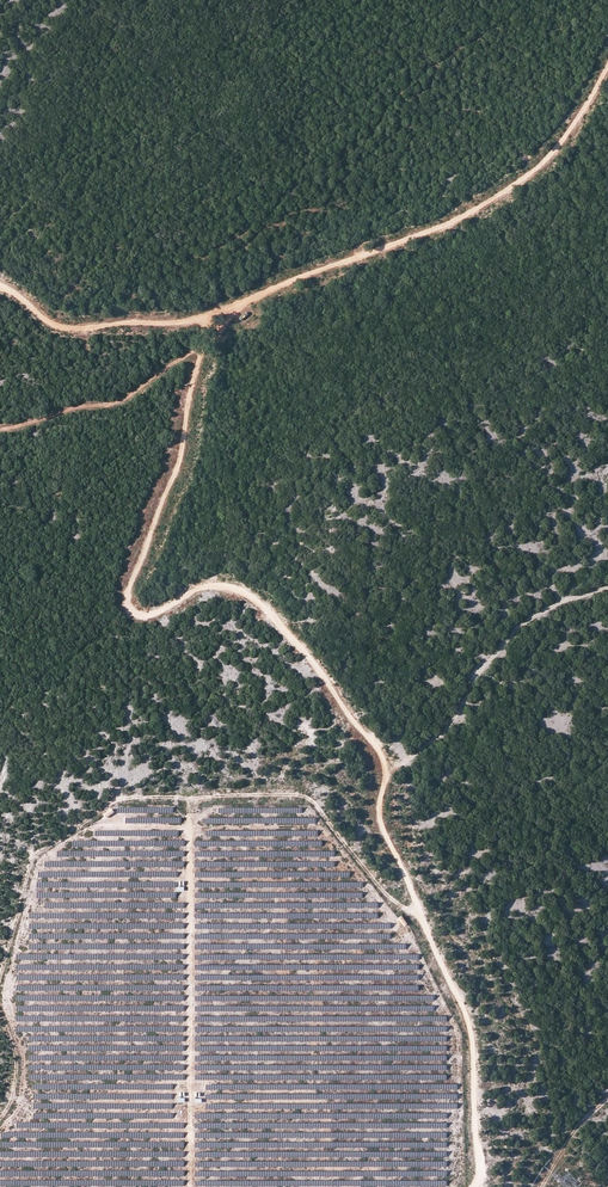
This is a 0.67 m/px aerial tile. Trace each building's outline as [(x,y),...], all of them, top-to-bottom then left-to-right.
[(242,320),(249,315),(246,312),(240,317),(242,320)] [(106,817),(114,812),(111,808),(103,814),(106,817)] [(403,926),(408,924),(402,915),(398,917),(403,926)]
